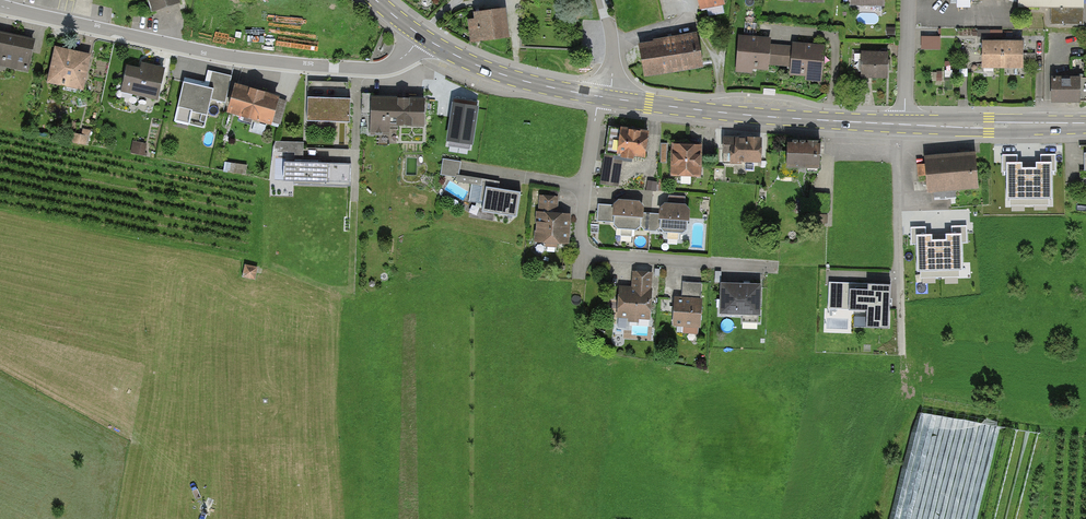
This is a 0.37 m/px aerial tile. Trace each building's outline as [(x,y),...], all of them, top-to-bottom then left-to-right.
[(153,11),(180,2),(179,0),(150,0),(153,11)] [(701,9),(725,4),(724,0),(699,0),(701,9)] [(1018,7),(1050,6),(1051,23),(1084,24),(1085,0),(1018,0),(1018,7)] [(510,38),(506,9),(474,13),(475,19),(468,20),(470,43),(510,38)] [(34,39),(2,32),(0,31),(0,65),(27,71),(34,39)] [(696,34),(638,44),(644,78),(702,67),(696,34)] [(771,37),(739,34),(735,72),(752,74),(753,69),(768,70),(769,64),(770,44),(771,37)] [(940,37),(922,36),(922,43),(922,49),(939,49),(940,37)] [(1023,40),(982,40),(982,59),(982,69),(1001,69),(1023,69),(1023,40)] [(824,44),(792,42),(792,45),(790,66),(789,74),(805,75),(805,80),(821,81),(824,44)] [(792,45),(770,44),(769,64),(790,66),(792,45)] [(96,54),(58,46),(49,84),(87,93),(96,54)] [(861,51),(860,77),(867,77),(887,78),(887,51),(861,51)] [(140,69),(127,65),(121,92),(158,100),(166,67),(142,62),(140,69)] [(209,71),(206,83),(185,78),(175,121),(204,128),(211,99),(225,103),(231,76),(209,71)] [(1052,78),(1052,100),(1085,100),(1085,79),(1052,78)] [(228,112),(271,125),(272,122),(280,124),(287,101),(277,98),(278,96),(236,84),(228,112)] [(370,94),(362,94),(361,115),(370,115),(369,135),(391,136),(391,126),(424,126),(424,98),(403,98),(370,97),(370,94)] [(308,98),(308,121),(350,122),(350,98),(308,98)] [(477,102),(455,99),(448,147),(469,150),(477,102)] [(609,126),(605,153),(623,155),(644,158),(648,132),(609,126)] [(761,137),(724,137),(724,162),(761,163),(761,137)] [(295,183),(348,184),(349,165),(320,164),(320,159),(302,158),(303,142),(276,141),(273,147),(273,152),(294,152),(294,162),(285,161),(284,180),(295,180),(295,183)] [(820,144),(787,143),(786,166),(819,168),(820,144)] [(701,145),(671,144),(671,175),(701,175),(701,145)] [(974,151),(925,156),(929,192),(978,187),(974,151)] [(623,155),(605,153),(601,183),(619,186),(623,155)] [(1017,155),(1003,155),(1003,171),(1007,171),(1007,199),(1010,199),(1010,206),(1049,205),(1049,199),(1052,199),(1052,171),(1055,171),(1055,155),(1041,155),(1041,162),(1036,163),(1036,168),(1029,168),(1022,168),(1022,163),(1017,163),(1017,155)] [(441,174),(458,177),(460,169),(461,162),(444,159),(441,174)] [(247,165),(225,162),(223,172),(245,175),(247,165)] [(500,181),(457,175),(456,181),(472,184),(469,201),(483,203),(486,187),(499,189),(500,181)] [(657,182),(649,181),(648,190),(656,191),(657,182)] [(499,189),(486,187),(483,203),(482,211),(516,217),(520,192),(499,189)] [(559,196),(540,194),(536,241),(568,244),(570,213),(557,212),(559,196)] [(666,204),(684,205),(685,196),(669,195),(667,199),(666,204)] [(614,222),(614,225),(618,228),(636,230),(640,226),(641,213),(642,205),(638,202),(619,200),(615,205),(614,222)] [(615,205),(607,204),(598,204),(597,220),(614,222),(615,205)] [(666,204),(662,207),(661,214),(660,227),(664,232),(682,233),(687,229),(688,209),(684,205),(666,204)] [(651,213),(641,213),(640,226),(645,230),(650,231),(656,231),(660,227),(661,214),(651,213)] [(827,223),(827,215),(819,215),(818,223),(827,223)] [(926,227),(911,227),(911,243),(916,243),(917,272),(921,272),(921,277),(959,277),(959,270),(962,270),(962,242),(967,242),(967,225),(951,225),(952,233),(946,234),(946,240),(938,240),(932,240),(932,235),(926,235),(926,227)] [(632,287),(619,286),(617,317),(650,318),(653,272),(633,271),(632,287)] [(681,297),(675,297),(673,325),(683,326),(683,333),(698,334),(701,283),(691,282),(682,282),(681,297)] [(890,285),(829,282),(828,308),(867,310),(867,327),(888,328),(890,285)] [(761,284),(721,283),(720,314),(760,315),(761,284)] [(865,326),(865,317),(854,316),(854,326),(865,326)] [(996,421),(988,419),(990,408),(923,395),(898,518),(976,518),(996,421)]
